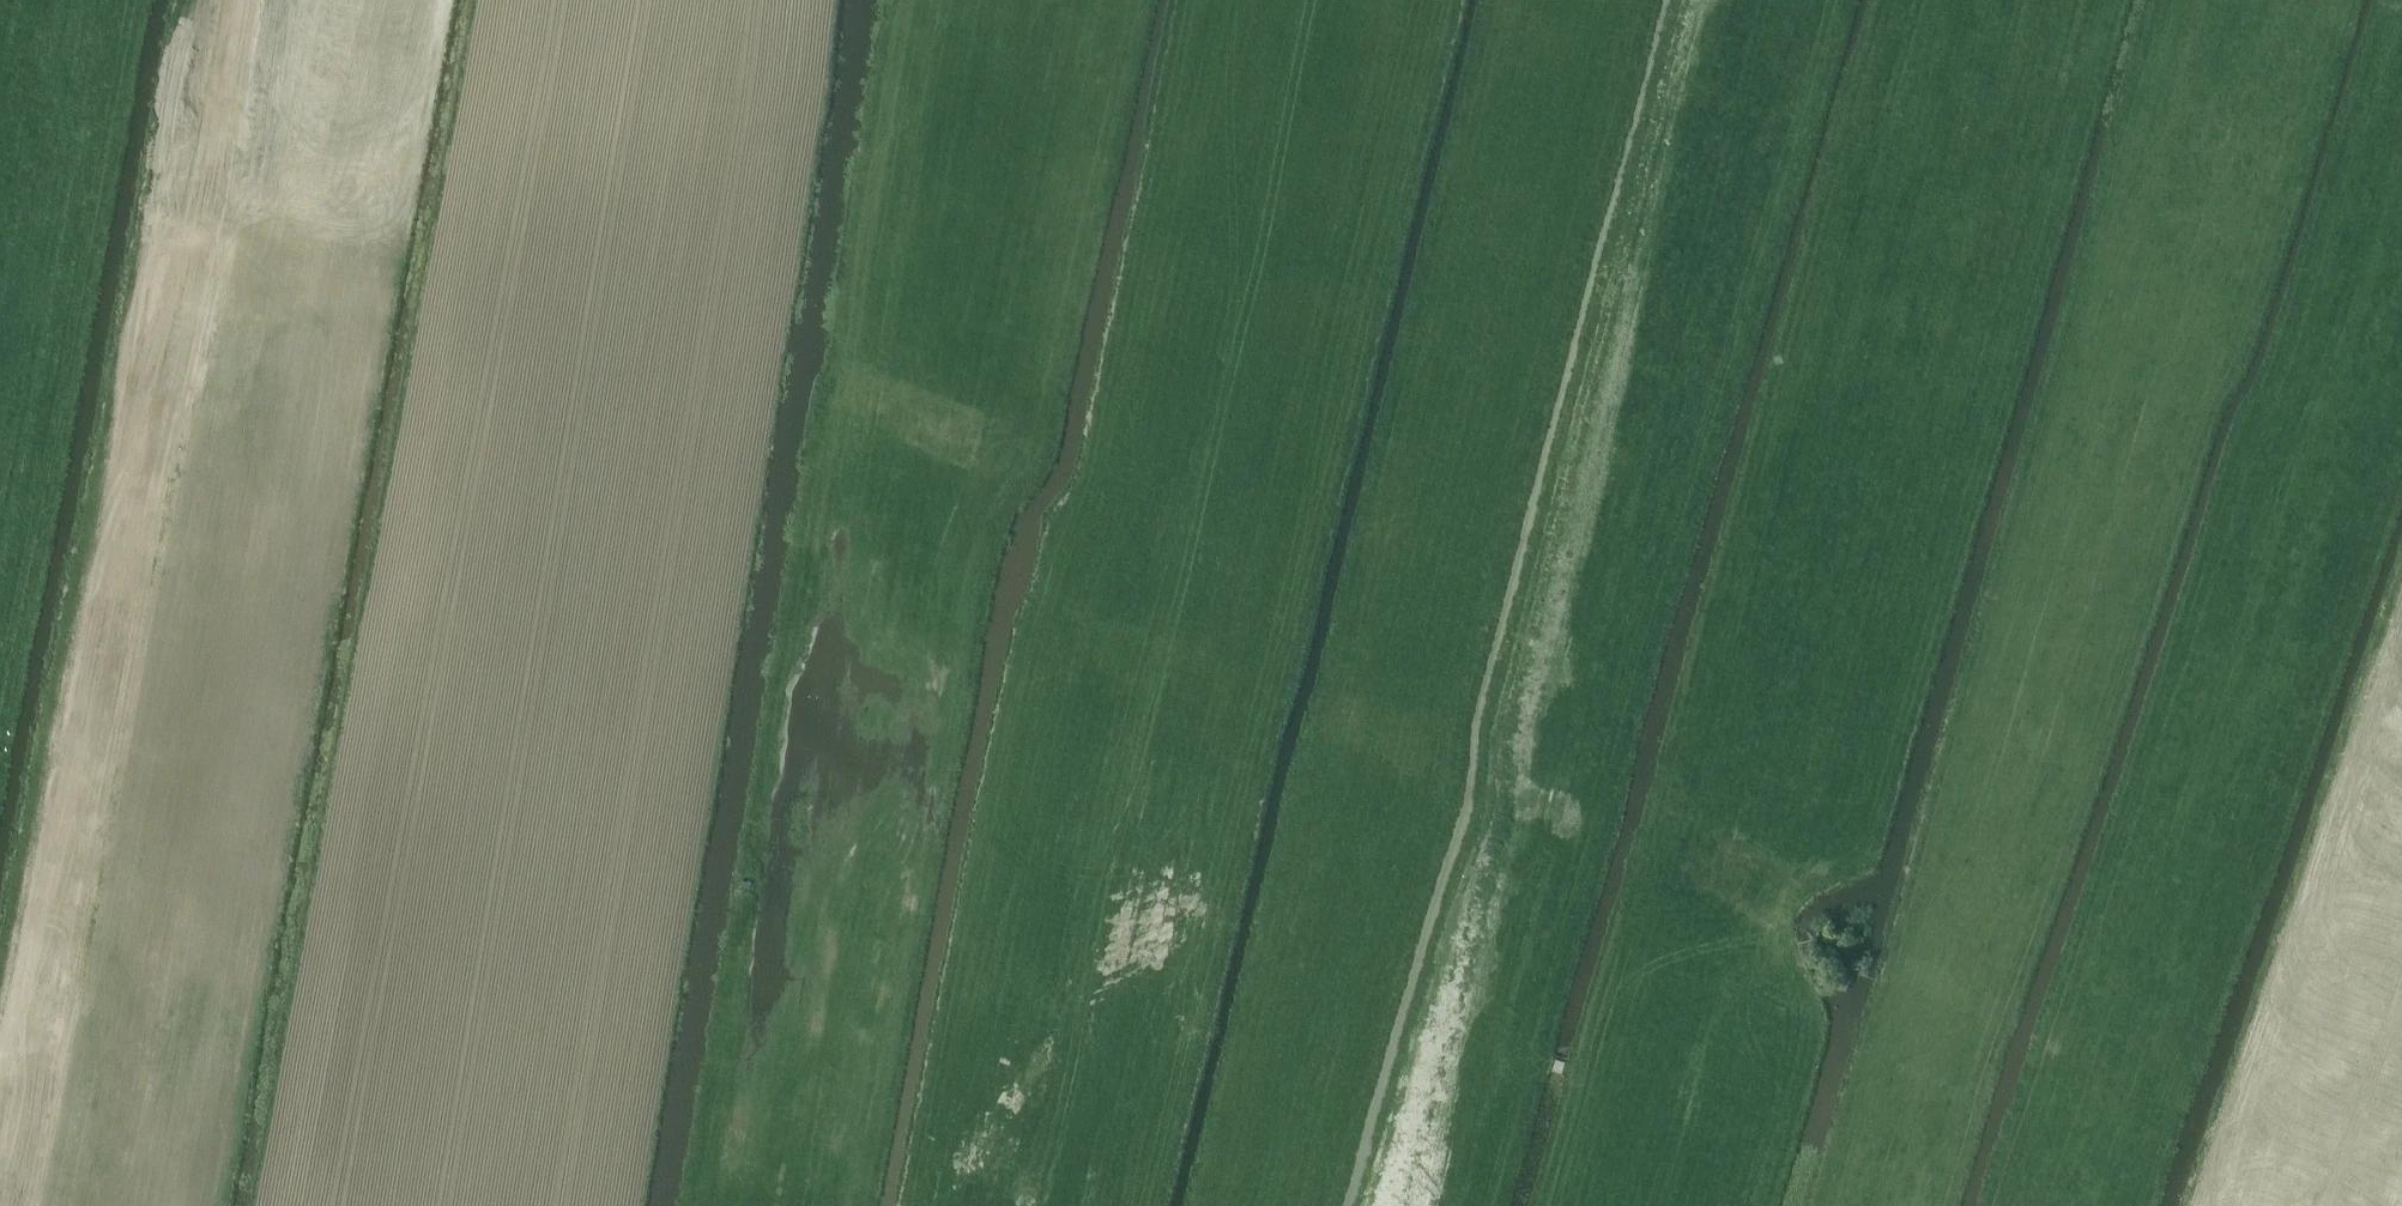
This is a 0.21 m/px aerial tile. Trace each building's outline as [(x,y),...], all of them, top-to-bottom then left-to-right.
[(1838,954),(1829,958),(1835,969),(1844,965),(1838,954)]
